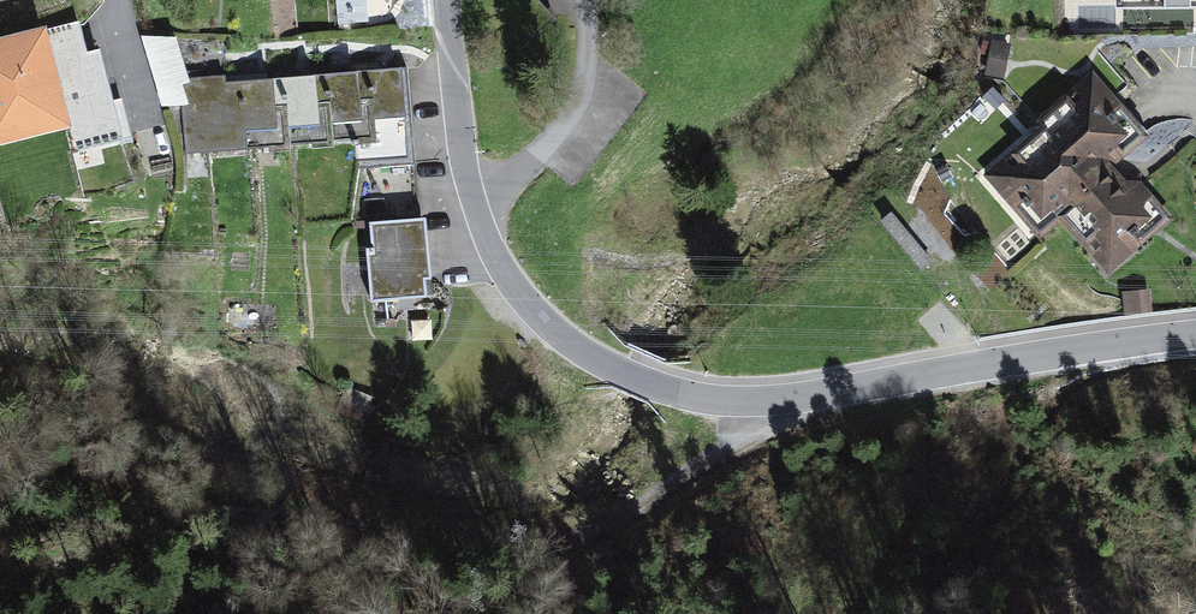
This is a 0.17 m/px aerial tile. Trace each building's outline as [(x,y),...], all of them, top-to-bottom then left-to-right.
[(0,32),(0,139),(64,123),(71,152),(125,138),(100,43),(88,46),(80,18),(48,26),(46,20),(0,32)] [(179,78),(189,77),(176,33),(141,33),(161,104),(181,103),(179,78)] [(984,37),(977,70),(1005,76),(1011,42),(984,37)] [(189,77),(179,78),(181,103),(186,153),(356,140),(358,166),(363,165),(413,158),(416,158),(407,63),(359,68),(358,67),(316,71),(316,69),(274,74),(274,72),(226,78),(225,71),(189,77)] [(1041,123),(984,172),(1040,236),(1062,218),(1108,271),(1173,215),(1141,179),(1128,179),(1114,162),(1149,132),(1092,67),(1035,116),(1041,123)] [(413,158),(363,165),(372,243),(365,244),(372,298),(428,291),(426,272),(432,271),(425,211),(419,211),(413,158)] [(1150,287),(1122,289),(1124,313),(1152,311),(1150,287)]
